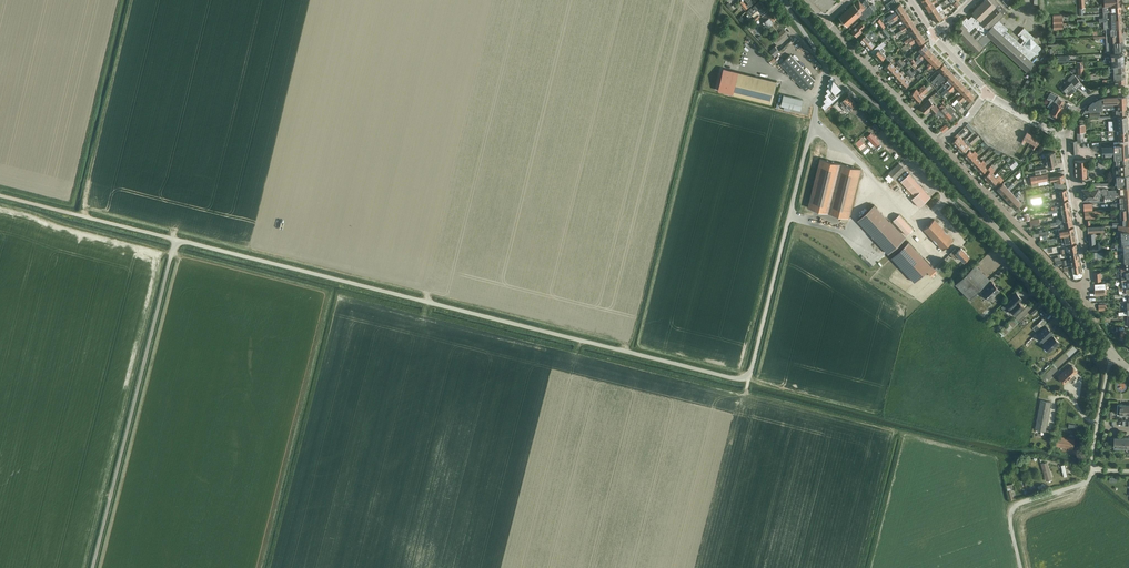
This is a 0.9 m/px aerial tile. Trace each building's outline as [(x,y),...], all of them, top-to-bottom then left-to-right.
[(741,6),(744,3),(742,0),(736,6),(738,9),(741,6)] [(745,10),(751,5),(756,0),(748,0),(747,1),(749,3),(746,5),(744,3),(741,6),(745,10)] [(763,4),(760,0),(754,6),(753,5),(747,12),(751,16),(756,10),(763,4)] [(897,3),(895,0),(892,0),(885,5),(889,9),(897,3)] [(935,7),(933,4),(937,2),(936,0),(935,0),(925,7),(929,12),(935,7)] [(1040,46),(1032,40),(1034,37),(1024,28),(1018,34),(1024,40),(1020,44),(1006,31),(1008,29),(999,21),(1000,21),(999,20),(1007,12),(996,0),(984,0),(972,12),(975,15),(969,20),(966,17),(955,28),(959,33),(957,35),(975,54),(991,39),(1027,71),(1034,64),(1029,60),(1035,53),(1036,54),(1041,49),(1041,47),(1040,46)] [(870,6),(868,3),(864,6),(859,1),(854,5),(854,4),(851,7),(851,6),(850,7),(848,9),(847,9),(848,10),(845,12),(845,11),(845,12),(842,14),(842,15),(839,17),(847,26),(850,24),(851,23),(850,23),(853,21),(856,18),(856,19),(856,18),(858,16),(863,21),(873,11),(870,6)] [(760,16),(759,15),(767,8),(763,4),(756,10),(758,12),(757,13),(754,16),(755,17),(753,19),(755,21),(760,16)] [(889,21),(904,10),(900,4),(895,8),(897,11),(886,17),(889,21)] [(932,17),(942,11),(943,10),(940,4),(935,7),(929,12),(932,17)] [(765,20),(772,14),(769,10),(762,16),(765,20)] [(903,20),(908,16),(904,10),(889,21),(890,23),(898,18),(897,17),(899,15),(903,20)] [(945,16),(942,13),(943,13),(942,11),(932,17),(936,22),(945,16)] [(1121,13),(1115,13),(1115,12),(1110,13),(1109,13),(1103,13),(1103,18),(1099,18),(1099,22),(1104,22),(1106,21),(1106,20),(1121,19),(1121,13)] [(772,25),(771,23),(776,18),(772,14),(765,20),(763,23),(762,23),(768,29),(772,25)] [(901,30),(913,22),(908,16),(903,20),(906,25),(904,27),(903,26),(899,28),(901,30)] [(885,26),(880,19),(876,22),(881,30),(885,26)] [(1106,21),(1104,22),(1104,29),(1110,29),(1122,28),(1121,19),(1106,20),(1106,21)] [(863,26),(860,23),(858,21),(850,28),(852,30),(851,31),(857,37),(862,32),(858,27),(860,28),(863,26)] [(911,32),(917,29),(913,22),(901,30),(897,32),(897,33),(895,34),(897,36),(899,34),(899,35),(902,33),(902,32),(906,30),(905,29),(907,27),(911,32)] [(776,44),(788,33),(783,28),(771,39),(776,44)] [(890,35),(884,28),(881,31),(887,38),(890,35)] [(909,42),(921,35),(917,29),(911,32),(913,36),(907,40),(904,42),(906,44),(909,42)] [(873,32),(873,33),(870,30),(859,40),(864,45),(874,36),(875,35),(873,32)] [(878,37),(875,35),(874,36),(864,45),(869,50),(874,45),(872,43),(878,37)] [(921,35),(909,42),(911,45),(914,43),(913,41),(916,39),(919,45),(925,41),(921,35)] [(1110,53),(1111,53),(1123,53),(1122,35),(1107,36),(1108,43),(1112,42),(1112,46),(1110,46),(1110,53)] [(879,49),(883,46),(885,44),(882,41),(871,52),(873,55),(879,62),(886,56),(879,49)] [(917,60),(928,49),(924,45),(918,50),(921,53),(916,58),(917,60)] [(775,46),(769,51),(774,56),(779,51),(775,46)] [(927,59),(933,54),(928,49),(917,60),(919,62),(924,57),(927,59)] [(928,67),(937,58),(933,54),(927,59),(930,62),(927,65),(928,67)] [(790,55),(781,64),(805,90),(815,81),(790,55)] [(928,70),(930,69),(933,65),(936,68),(942,63),(937,58),(928,67),(926,69),(928,70)] [(968,62),(974,67),(976,65),(972,60),(971,59),(968,62)] [(889,73),(895,68),(890,62),(884,68),(889,73)] [(938,80),(948,70),(943,64),(938,69),(943,74),(941,75),(939,74),(936,77),(938,80)] [(1101,71),(1102,77),(1109,76),(1109,73),(1124,73),(1124,65),(1120,66),(1117,67),(1117,66),(1113,66),(1114,70),(1109,70),(1109,71),(1101,71)] [(894,78),(900,73),(895,68),(889,73),(894,78)] [(949,80),(954,75),(948,70),(938,80),(935,82),(938,85),(946,77),(949,80)] [(738,72),(733,94),(771,103),(776,81),(738,72)] [(898,83),(904,78),(900,73),(894,78),(898,83)] [(1073,90),(1076,87),(1077,89),(1082,84),(1073,74),(1068,79),(1069,79),(1064,84),(1066,86),(1063,89),(1068,95),(1074,90),(1073,90)] [(949,90),(959,80),(954,75),(949,80),(947,82),(950,85),(944,91),(943,93),(942,95),(943,96),(946,92),(949,90)] [(825,103),(822,106),(825,110),(832,103),(838,97),(845,92),(831,77),(829,80),(831,82),(827,85),(829,87),(826,90),(828,92),(825,95),(827,98),(824,101),(825,103)] [(904,78),(898,83),(903,89),(909,83),(904,78)] [(959,90),(964,86),(959,80),(949,90),(946,92),(948,94),(954,89),(953,88),(955,86),(959,90)] [(913,99),(926,88),(923,85),(919,89),(920,90),(918,92),(916,89),(909,95),(913,99)] [(959,101),(969,91),(964,86),(959,90),(963,95),(961,97),(960,96),(957,99),(959,101)] [(926,88),(913,99),(917,104),(923,97),(921,95),(923,93),(924,94),(928,90),(926,88)] [(969,91),(959,101),(961,103),(964,99),(963,99),(965,97),(969,101),(974,96),(969,91)] [(803,99),(784,94),(781,105),(801,110),(803,99)] [(842,108),(852,99),(848,95),(841,102),(843,104),(841,106),(842,108)] [(1126,109),(1125,98),(1125,96),(1117,96),(1107,97),(1103,97),(1101,98),(1102,110),(1108,109),(1112,109),(1116,109),(1126,109)] [(834,107),(840,101),(838,98),(831,104),(834,107)] [(1062,106),(1064,102),(1057,98),(1055,102),(1051,100),(1049,103),(1052,104),(1048,111),(1049,111),(1047,115),(1055,119),(1057,116),(1058,117),(1063,107),(1062,106)] [(1089,110),(1102,110),(1101,98),(1096,100),(1092,103),(1089,106),(1089,110)] [(846,112),(852,107),(856,103),(852,99),(842,108),(846,112)] [(929,100),(920,108),(926,114),(930,111),(933,114),(939,109),(935,105),(934,106),(929,100)] [(952,108),(950,106),(948,104),(945,106),(940,110),(940,109),(935,114),(937,117),(940,114),(942,117),(944,115),(952,108)] [(953,113),(955,111),(952,108),(944,115),(948,120),(949,119),(951,121),(956,117),(953,113)] [(979,119),(985,122),(991,112),(985,108),(979,119)] [(991,112),(985,122),(992,126),(998,116),(991,112)] [(1108,131),(1127,130),(1126,115),(1116,116),(1104,116),(1104,118),(1113,117),(1113,121),(1112,121),(1113,130),(1104,130),(1104,131),(1108,131)] [(998,116),(992,126),(998,130),(1004,119),(998,116)] [(1004,119),(998,130),(1005,133),(1010,123),(1004,119)] [(982,130),(974,122),(972,124),(979,132),(982,130)] [(1010,123),(1005,133),(1011,137),(1017,126),(1010,123)] [(1017,126),(1011,137),(1018,140),(1023,130),(1017,126)] [(956,139),(952,142),(957,147),(964,140),(964,139),(963,140),(959,136),(960,135),(961,135),(966,131),(963,128),(958,133),(959,133),(957,134),(954,136),(956,139)] [(1127,130),(1108,131),(1108,136),(1114,136),(1114,137),(1118,137),(1118,140),(1128,139),(1127,130)] [(1030,142),(1033,136),(1027,132),(1021,143),(1024,144),(1026,141),(1024,141),(1025,139),(1030,142)] [(880,140),(875,135),(871,138),(877,144),(880,140)] [(978,136),(969,143),(972,145),(980,138),(978,136)] [(1033,136),(1030,142),(1035,145),(1034,146),(1033,146),(1032,148),(1034,150),(1040,139),(1033,136)] [(964,140),(957,147),(961,152),(961,151),(963,153),(972,145),(969,143),(966,139),(964,140)] [(1115,159),(1127,158),(1126,142),(1119,142),(1119,145),(1101,145),(1102,159),(1115,159)] [(894,149),(900,156),(905,151),(898,145),(894,149)] [(969,160),(976,153),(974,151),(972,153),(970,150),(964,155),(969,160)] [(973,165),(978,160),(976,157),(978,155),(976,153),(969,160),(973,165)] [(1012,170),(1018,164),(1013,158),(1008,163),(1010,165),(1009,166),(1012,170)] [(1128,174),(1128,166),(1128,158),(1127,158),(1115,159),(1115,164),(1120,164),(1120,169),(1116,169),(1116,175),(1117,175),(1128,174)] [(849,218),(861,169),(820,159),(808,208),(849,218)] [(977,169),(985,162),(983,160),(981,162),(978,160),(973,165),(977,169)] [(1074,160),(1075,177),(1086,177),(1086,160),(1074,160)] [(987,169),(985,166),(987,164),(985,162),(977,169),(982,174),(986,170),(987,169)] [(894,179),(905,170),(899,163),(888,173),(894,179)] [(988,181),(994,175),(992,173),(995,170),(991,166),(987,169),(986,170),(988,173),(984,176),(988,181)] [(1049,183),(1048,173),(1030,177),(1032,186),(1049,183)] [(919,207),(931,197),(909,174),(900,181),(915,196),(912,199),(919,207)] [(1063,186),(1062,182),(1064,181),(1063,174),(1049,177),(1050,181),(1053,180),(1054,187),(1063,186)] [(1128,186),(1128,174),(1117,175),(1117,187),(1128,186)] [(994,175),(988,181),(992,186),(996,182),(998,184),(1003,179),(999,175),(996,177),(994,175)] [(892,181),(886,186),(909,211),(915,205),(906,194),(902,198),(900,195),(903,194),(892,181)] [(1002,194),(1010,186),(1008,184),(1006,186),(1003,183),(996,190),(999,193),(1000,192),(1002,194)] [(1012,188),(1014,185),(1013,183),(1010,186),(1002,194),(1003,195),(1002,196),(1005,199),(1012,193),(1009,190),(1012,188)] [(1110,198),(1128,197),(1128,186),(1117,187),(1116,187),(1116,190),(1107,190),(1107,195),(1104,195),(1104,198),(1108,198),(1110,198)] [(1107,189),(1098,189),(1098,188),(1082,189),(1082,200),(1099,199),(1099,195),(1101,195),(1100,193),(1102,193),(1102,195),(1104,195),(1107,195),(1107,190),(1107,189)] [(1057,195),(1057,198),(1058,200),(1059,199),(1059,200),(1068,198),(1066,190),(1058,191),(1057,192),(1057,193),(1058,193),(1058,195),(1057,195)] [(1010,203),(1018,195),(1017,193),(1014,195),(1012,193),(1005,199),(1008,202),(1009,201),(1010,203)] [(1033,198),(1044,196),(1044,193),(1030,196),(1026,197),(1028,206),(1031,206),(1030,198),(1033,198)] [(1018,195),(1010,203),(1011,204),(1010,205),(1014,209),(1021,202),(1018,199),(1020,197),(1018,195)] [(1120,209),(1128,209),(1128,197),(1110,198),(1110,200),(1120,200),(1120,203),(1116,203),(1116,205),(1111,205),(1107,205),(1107,210),(1111,210),(1116,209),(1120,209)] [(1049,211),(1069,207),(1068,201),(1059,202),(1060,207),(1057,208),(1057,206),(1049,207),(1049,210),(1049,211)] [(888,253),(904,237),(874,205),(857,220),(888,253)] [(1121,219),(1128,218),(1128,209),(1120,209),(1120,213),(1119,213),(1119,219),(1121,219)] [(1095,213),(1102,213),(1102,210),(1084,211),(1085,219),(1095,218),(1095,213)] [(1056,222),(1071,219),(1070,213),(1061,215),(1062,218),(1056,219),(1056,222)] [(907,235),(913,229),(899,214),(893,220),(907,235)] [(942,250),(953,240),(934,219),(923,229),(942,250)] [(1061,237),(1074,235),(1073,228),(1067,229),(1067,227),(1057,229),(1058,231),(1060,232),(1061,237)] [(1118,231),(1115,231),(1115,234),(1120,233),(1121,244),(1128,243),(1128,231),(1118,231)] [(1075,241),(1074,235),(1061,237),(1061,241),(1063,240),(1064,243),(1062,244),(1070,242),(1075,241)] [(932,273),(938,267),(910,238),(893,254),(916,279),(927,268),(932,273)] [(1064,253),(1069,252),(1077,251),(1076,244),(1068,245),(1069,251),(1064,252),(1064,253)] [(968,258),(969,257),(961,248),(957,252),(955,249),(950,254),(952,257),(954,259),(958,256),(964,262),(966,260),(968,258)] [(1128,262),(1128,250),(1122,250),(1122,254),(1121,254),(1121,257),(1122,257),(1123,262),(1125,262),(1128,262)] [(1070,259),(1078,258),(1077,251),(1069,252),(1070,259)] [(1128,270),(1128,262),(1125,262),(1125,268),(1120,268),(1121,271),(1128,270)] [(1065,271),(1072,270),(1072,273),(1081,272),(1080,264),(1072,266),(1064,267),(1065,271)] [(976,265),(955,284),(969,299),(990,280),(976,265)] [(1121,271),(1121,280),(1128,279),(1128,270),(1121,271)] [(981,292),(989,300),(990,301),(995,296),(994,295),(1000,290),(992,282),(981,292)] [(1016,293),(1005,303),(1009,308),(1009,309),(1015,315),(1024,307),(1019,302),(1022,299),(1016,293)] [(992,314),(987,309),(982,313),(987,318),(992,314)] [(1043,345),(1049,352),(1059,343),(1053,337),(1052,338),(1050,336),(1052,333),(1046,327),(1037,335),(1042,342),(1047,338),(1049,340),(1043,345)] [(1069,354),(1079,344),(1073,339),(1064,349),(1069,354)] [(1057,377),(1064,384),(1077,371),(1072,365),(1066,370),(1065,370),(1057,377)] [(1125,378),(1119,381),(1122,387),(1127,384),(1125,378)] [(1046,431),(1051,402),(1041,401),(1036,430),(1046,431)] [(1125,415),(1125,404),(1117,404),(1117,414),(1125,415)] [(1075,439),(1074,439),(1075,436),(1069,435),(1068,438),(1056,436),(1055,446),(1074,449),(1075,439)] [(1123,448),(1124,437),(1110,437),(1110,444),(1114,444),(1113,447),(1123,448)] [(1052,479),(1047,462),(1041,464),(1046,481),(1052,479)]
